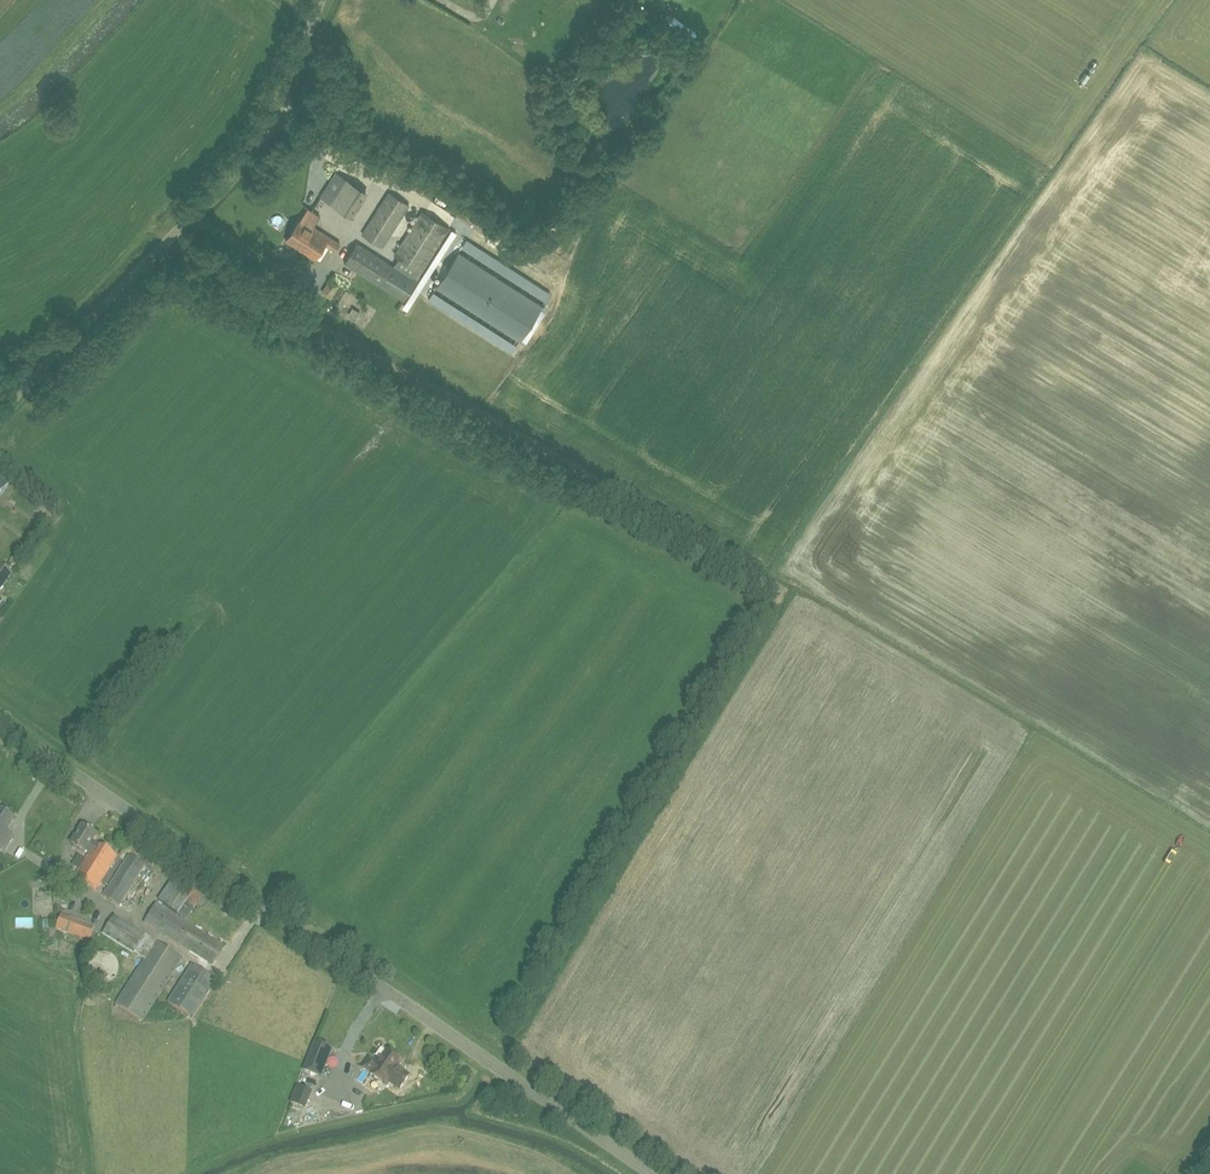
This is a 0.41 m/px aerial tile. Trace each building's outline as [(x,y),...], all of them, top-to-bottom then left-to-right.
[(369,192),(358,185),(336,171),(320,197),(353,218),(369,192)] [(382,247),(409,205),(389,192),(362,234),(382,247)] [(420,272),(448,228),(422,211),(394,255),(420,272)] [(314,260),(325,244),(335,251),(340,244),(300,218),(285,241),(314,260)] [(416,281),(393,266),(357,243),(344,263),(404,300),(416,281)] [(453,249),(431,285),(514,338),(537,303),(453,249)] [(334,301),(341,285),(331,280),(324,296),(334,301)] [(12,486),(0,480),(0,500),(3,501),(12,486)] [(2,585),(11,572),(0,565),(0,588),(2,585)] [(4,850),(13,836),(6,832),(14,819),(0,809),(0,847),(4,850)] [(95,891),(117,856),(95,842),(95,843),(92,841),(96,834),(83,826),(71,844),(84,852),(86,849),(90,852),(74,877),(95,891)] [(119,906),(145,865),(129,854),(102,895),(119,906)] [(186,919),(207,886),(189,874),(183,882),(174,876),(158,901),(186,919)] [(223,946),(157,904),(145,923),(211,965),(223,946)] [(88,941),(94,925),(60,914),(55,929),(88,941)] [(182,958),(114,915),(102,933),(144,959),(116,1004),(143,1021),(182,958)] [(55,943),(54,955),(80,956),(80,943),(55,943)] [(117,954),(99,954),(98,968),(117,968),(117,954)] [(168,1003),(193,1018),(217,980),(192,964),(168,1003)] [(320,1077),(331,1049),(315,1042),(303,1070),(320,1077)] [(393,1073),(402,1061),(387,1050),(378,1063),(369,1058),(362,1068),(371,1074),(370,1074),(386,1085),(394,1073),(393,1073)] [(304,1107),(307,1099),(310,1091),(297,1086),(294,1094),(290,1102),(304,1107)] [(307,1109),(308,1123),(320,1123),(319,1108),(307,1109)]
